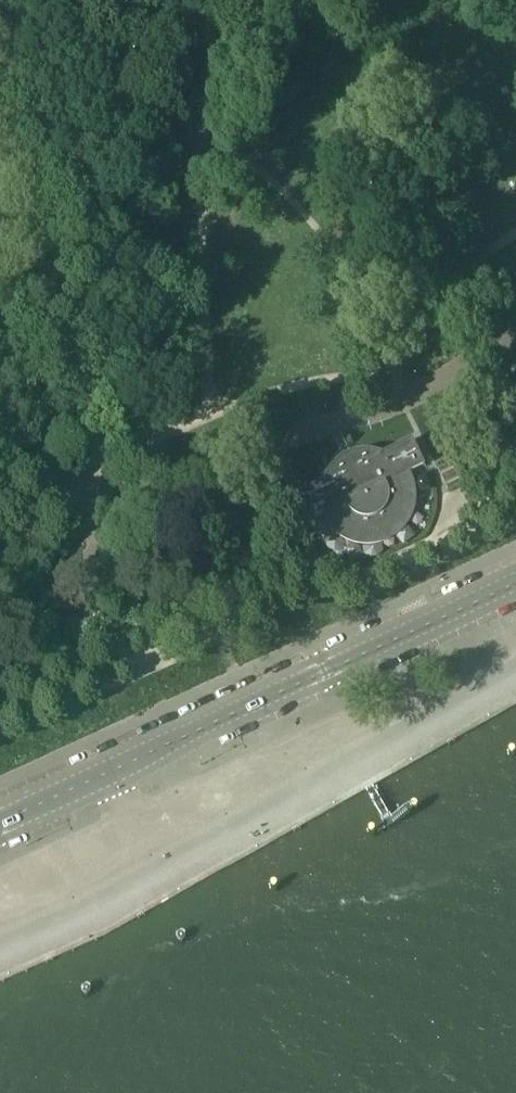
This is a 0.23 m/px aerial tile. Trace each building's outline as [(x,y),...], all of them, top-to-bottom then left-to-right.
[(413,498),(410,483),(407,475),(425,466),(413,441),(383,455),(373,453),(362,453),(353,455),(343,460),(335,466),(329,474),(324,484),(294,498),(306,523),(325,514),(331,524),(340,533),(350,540),(363,543),(375,542),(387,538),(397,531),(405,522),(411,510),(413,498)]
